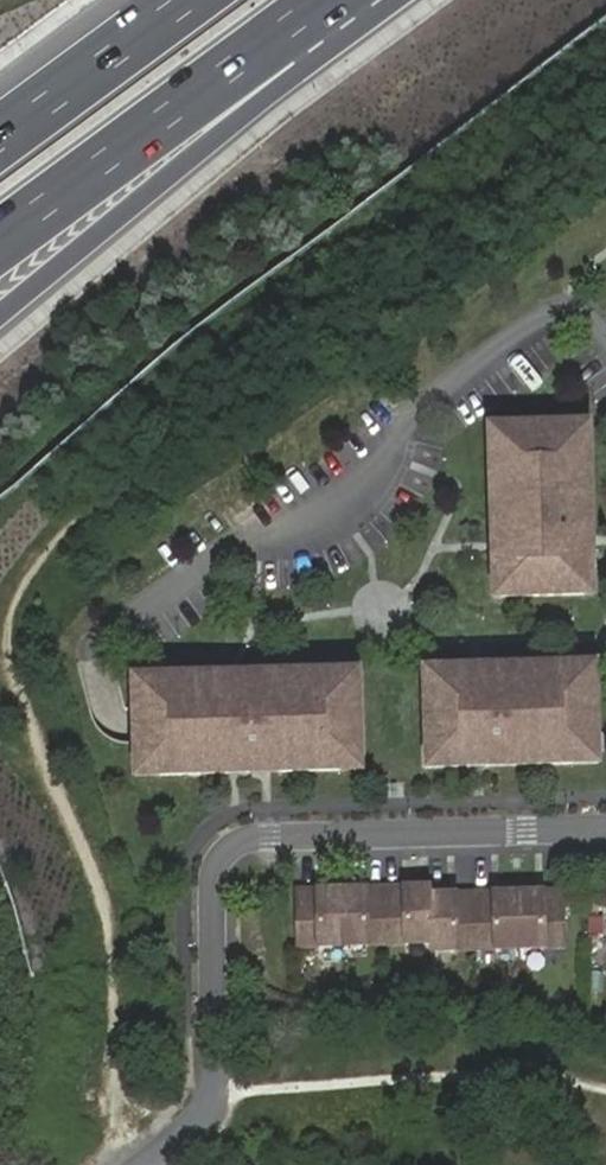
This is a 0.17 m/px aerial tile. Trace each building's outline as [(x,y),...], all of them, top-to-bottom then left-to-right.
[(597,281),(605,296),(605,275),(597,281)] [(484,604),(584,597),(571,425),(472,432),(484,604)] [(596,765),(588,666),(417,679),(425,778),(596,765)] [(361,783),(353,684),(127,701),(135,800),(361,783)] [(431,898),(300,908),(304,962),(436,953),(437,961),(569,951),(565,896),(432,906),(431,898)]
